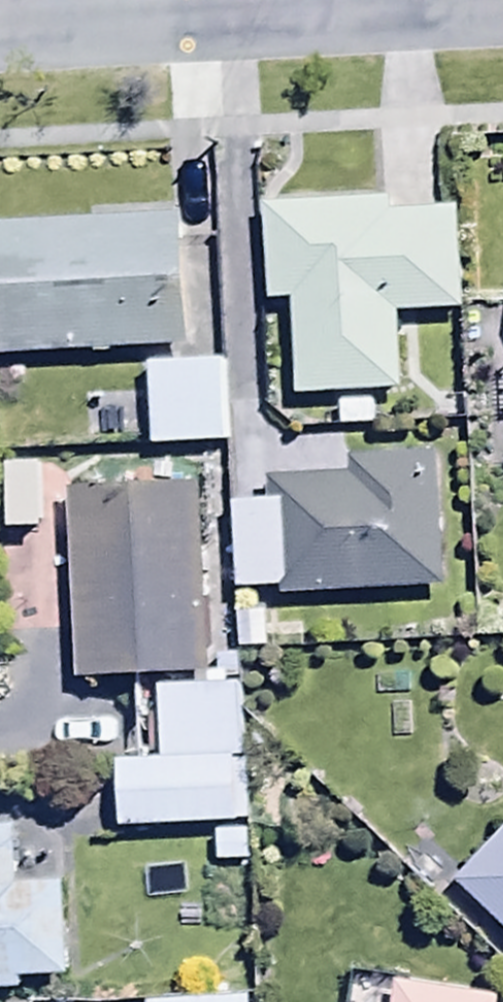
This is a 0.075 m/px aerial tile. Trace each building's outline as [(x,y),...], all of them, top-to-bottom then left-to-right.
[(458,214),(265,215),(267,309),(295,309),(296,405),(398,405),(398,322),(459,321),(458,214)] [(0,236),(0,369),(190,361),(185,228),(0,236)] [(226,369),(151,373),(156,457),(230,453),(226,369)] [(284,595),(285,603),(445,600),(442,468),(353,469),(353,484),(268,485),(268,512),(236,513),(239,596),(284,595)] [(199,498),(72,501),(77,690),(203,687),(199,498)] [(242,694),(159,695),(161,767),(120,768),(121,833),(244,831),(242,694)] [(0,838),(0,990),(1,999),(22,999),(21,990),(65,988),(63,889),(56,890),(55,836),(0,838)] [(456,891),(502,937),(502,839),(456,891)] [(396,991),(395,1001),(466,1001),(396,991)]
